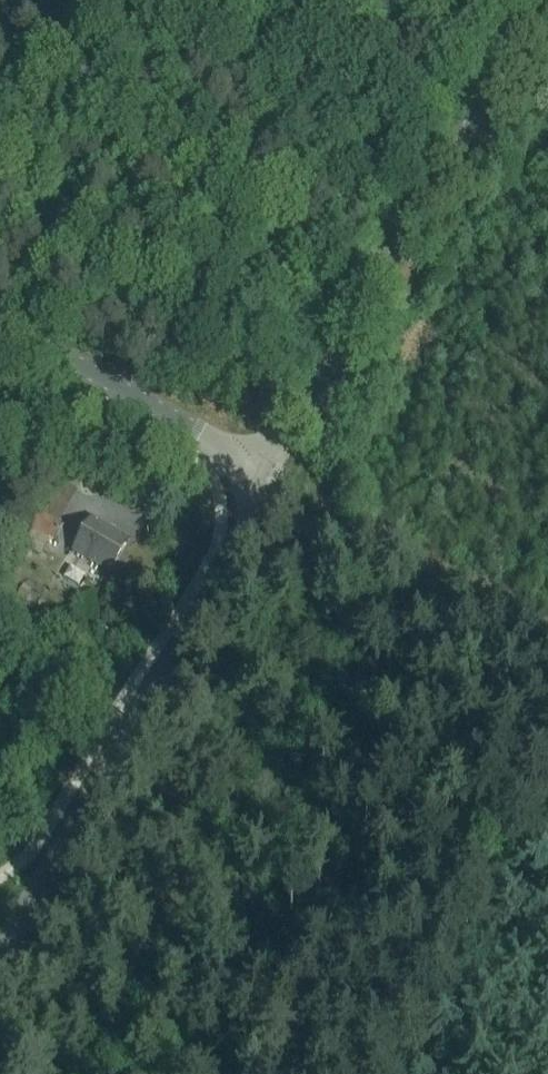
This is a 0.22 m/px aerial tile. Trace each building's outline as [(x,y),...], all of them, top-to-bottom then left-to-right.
[(34,528),(26,542),(42,551),(50,537),(55,540),(64,525),(60,522),(44,513),(42,512),(33,527),(34,528)] [(93,518),(74,551),(110,572),(129,539),(93,518)]
